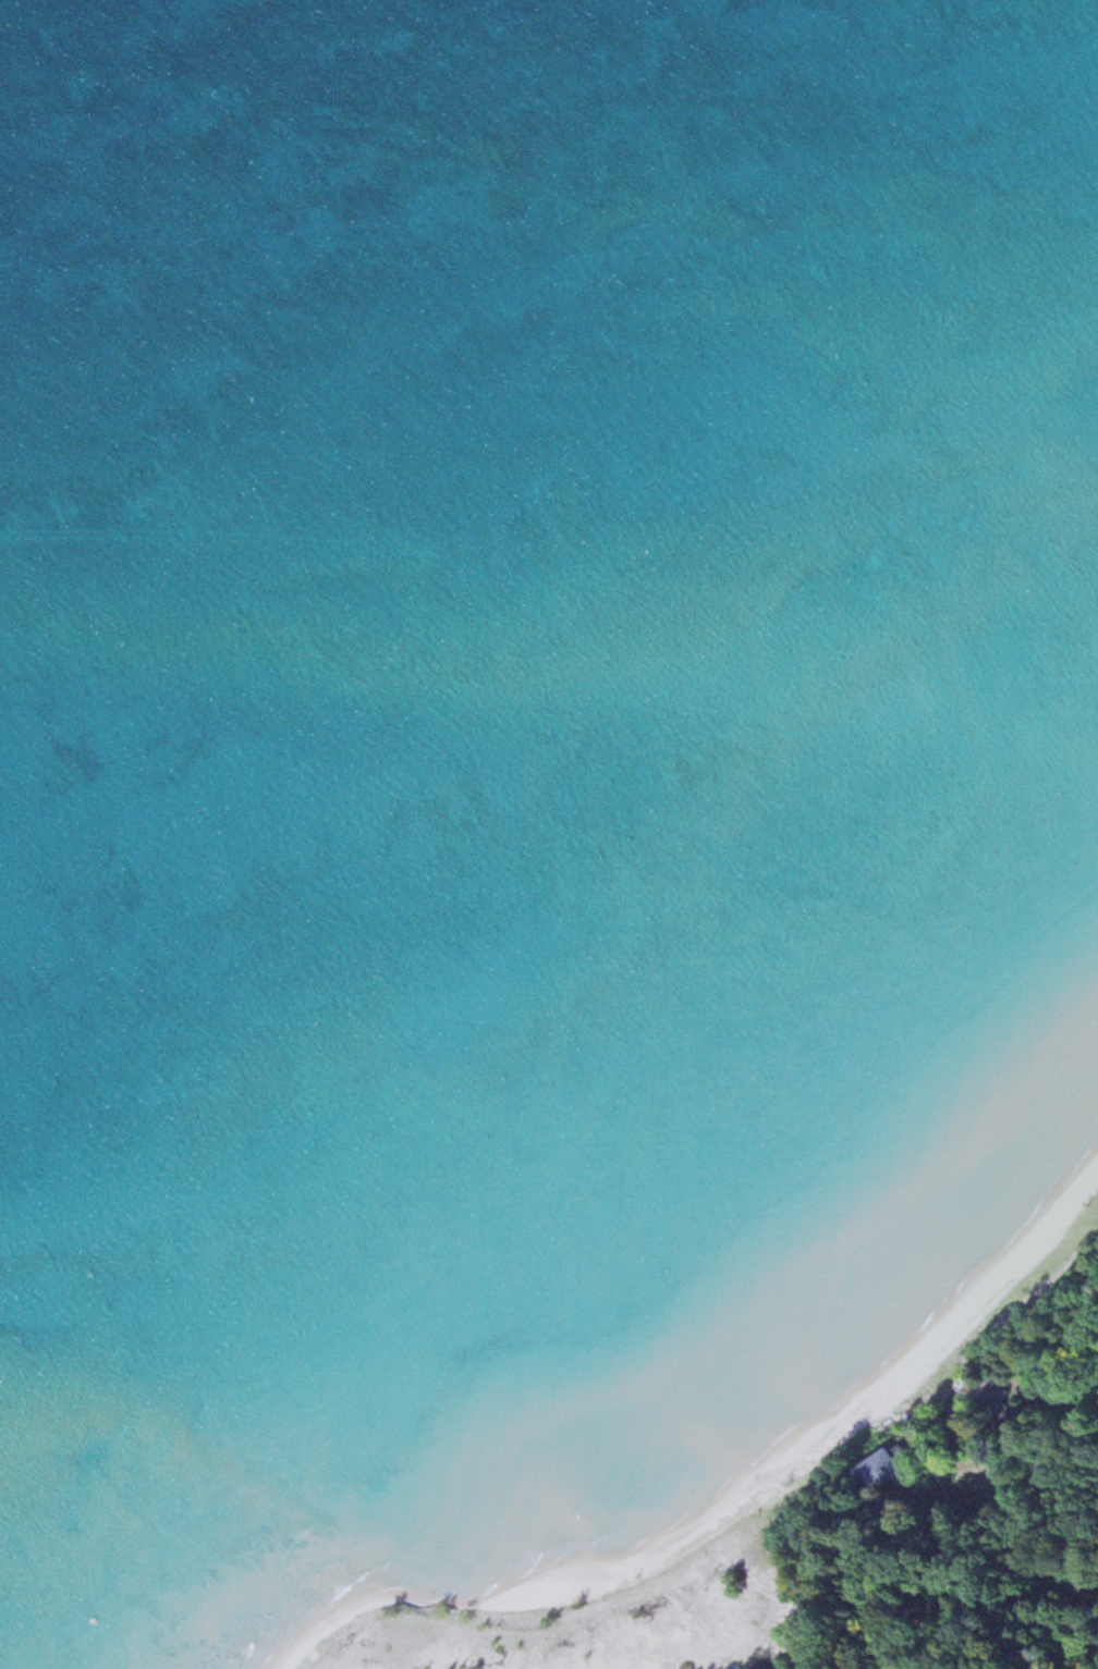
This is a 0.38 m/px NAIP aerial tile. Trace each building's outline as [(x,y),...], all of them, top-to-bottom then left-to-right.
[(856,1472),(874,1495),(918,1465),(903,1445),(893,1452),(889,1449),(856,1472)]
